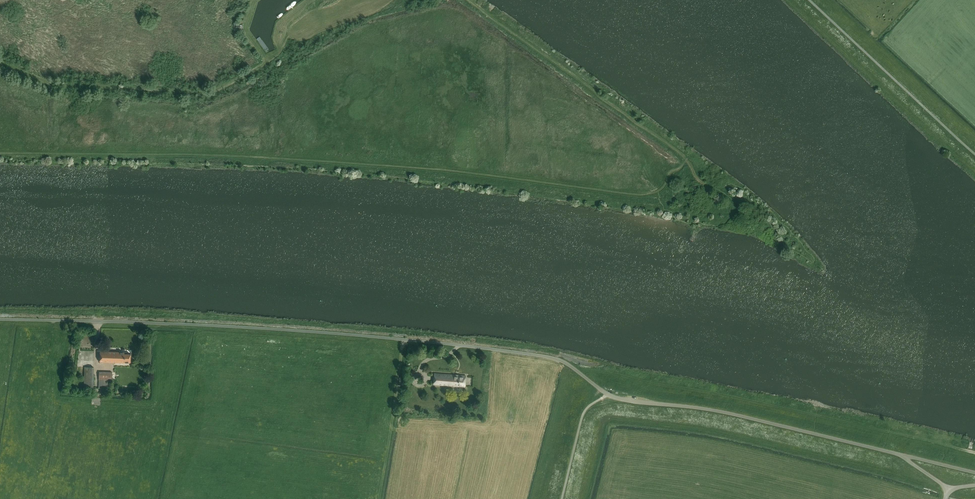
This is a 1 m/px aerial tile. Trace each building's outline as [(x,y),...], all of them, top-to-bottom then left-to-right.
[(130,354),(124,354),(124,352),(100,351),(99,361),(130,363),(130,354)] [(94,367),(84,367),(84,387),(93,387),(94,367)] [(434,375),(433,386),(464,388),(465,377),(434,375)]
